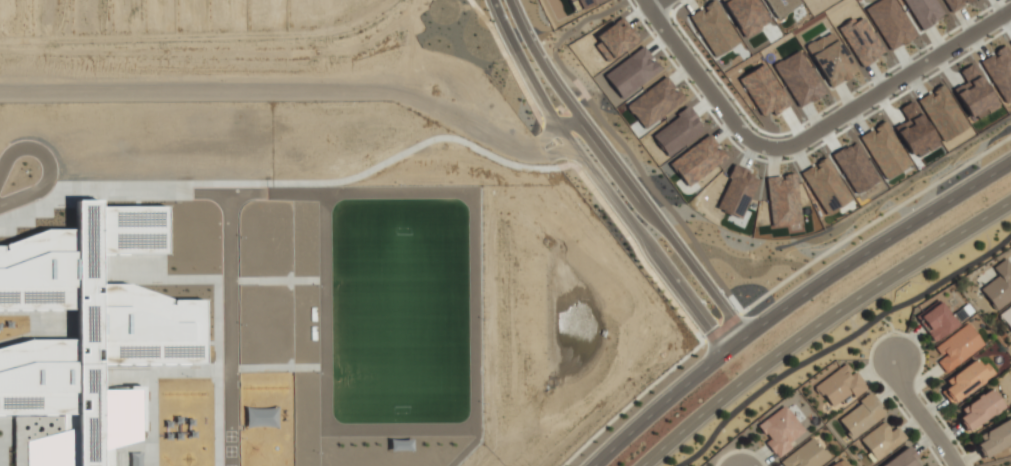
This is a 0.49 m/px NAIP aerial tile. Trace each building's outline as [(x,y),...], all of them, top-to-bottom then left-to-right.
[(575,10),(604,0),(571,0),(575,10)] [(716,0),(715,0),(690,14),(713,57),(739,43),(716,0)] [(769,23),(756,0),(722,0),(744,38),(769,23)] [(797,0),(765,0),(776,18),(799,4),(797,0)] [(110,446),(145,436),(145,388),(97,388),(97,365),(204,364),(204,300),(172,300),(127,285),(97,285),(97,253),(165,252),(164,206),(97,206),(97,200),(75,200),(76,228),(44,228),(2,245),(0,245),(0,311),(74,311),(74,338),(29,338),(0,346),(0,414),(13,414),(14,465),(110,465),(110,446)] [(981,287),(994,310),(1010,300),(1010,262),(1008,257),(993,266),(999,276),(981,287)] [(955,328),(942,302),(918,313),(931,340),(955,328)] [(1010,330),(1010,305),(999,315),(1010,330)] [(933,345),(941,358),(936,360),(943,371),(982,348),(968,324),(933,345)] [(952,400),(989,378),(978,359),(941,380),(952,400)] [(815,384),(830,407),(852,393),(854,397),(865,390),(849,363),(815,384)] [(967,431),(1002,407),(990,389),(954,413),(967,431)] [(853,439),(885,413),(870,394),(837,420),(853,439)] [(765,441),(774,455),(805,434),(785,405),(757,424),(767,440),(765,441)] [(1010,442),(1010,416),(983,432),(986,438),(975,444),(983,458),(1010,442)] [(874,460),(906,440),(897,426),(891,431),(885,422),(860,437),(874,460)] [(812,437),(779,461),(783,465),(819,465),(828,459),(812,437)] [(908,445),(880,465),(920,465),(922,464),(908,445)]
